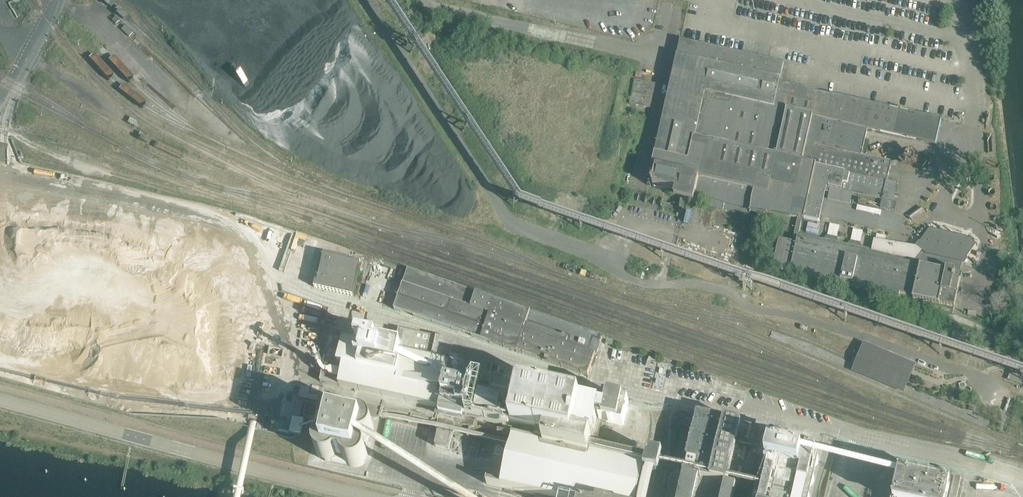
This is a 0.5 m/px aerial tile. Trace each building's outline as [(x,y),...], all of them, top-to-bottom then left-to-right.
[(129,36),(132,32),(125,25),(121,29),(129,36)] [(798,217),(802,218),(818,222),(825,191),(830,192),(828,199),(850,204),(852,192),(882,199),(880,207),(890,209),(894,193),(897,193),(899,184),(895,183),(890,182),(890,179),(887,178),(891,161),(861,154),(867,128),(935,144),(941,120),(779,83),(783,63),(680,41),(652,168),(657,169),(653,186),(695,196),(694,202),(749,215),(750,213),(749,213),(750,207),(798,217)] [(655,84),(634,79),(629,103),(650,108),(655,84)] [(135,126),(136,122),(137,121),(129,117),(127,123),(134,127),(135,126)] [(774,257),(772,267),(790,271),(790,272),(825,280),(829,281),(899,297),(900,293),(913,296),(913,298),(917,299),(939,304),(939,303),(954,306),(955,304),(957,295),(957,294),(955,294),(956,291),(957,291),(958,291),(959,282),(960,282),(960,278),(962,271),(959,271),(961,262),(964,263),(964,262),(967,258),(968,258),(967,257),(976,245),(977,245),(976,244),(967,238),(967,237),(965,239),(963,242),(960,239),(954,235),(955,235),(954,234),(952,237),(951,239),(948,236),(942,232),(942,231),(940,234),(938,236),(935,234),(932,231),(930,230),(930,229),(929,228),(928,228),(929,229),(928,231),(925,234),(923,238),(922,238),(920,242),(919,241),(918,241),(919,242),(918,243),(916,246),(915,246),(915,247),(915,246),(920,250),(915,258),(903,255),(897,254),(897,252),(897,251),(896,251),(888,249),(885,248),(884,248),(884,246),(886,236),(876,234),(874,246),(871,249),(862,247),(860,242),(863,231),(853,229),(850,240),(847,244),(838,242),(837,237),(839,226),(830,224),(827,235),(824,239),(822,239),(816,237),(798,233),(800,224),(802,218),(798,217),(797,222),(792,241),(786,239),(780,238),(779,238),(775,254),(774,257)] [(808,223),(807,232),(818,233),(819,224),(808,223)] [(353,296),(361,262),(322,253),(314,287),(353,296)] [(408,269),(394,309),(588,376),(602,336),(439,279),(429,276),(408,269)] [(339,387),(334,409),(370,419),(378,418),(379,415),(439,429),(435,446),(449,449),(455,423),(475,427),(476,419),(468,417),(477,379),(497,383),(500,369),(452,358),(455,343),(400,331),(397,346),(377,341),(378,339),(358,334),(356,342),(329,335),(324,359),(313,357),(311,367),(322,369),(319,383),(339,387)] [(876,352),(871,362),(878,365),(875,370),(898,380),(905,364),(882,354),(877,352),(876,352)] [(500,443),(511,445),(643,476),(647,458),(610,449),(612,442),(599,439),(603,421),(624,426),(629,401),(583,391),(581,402),(497,383),(477,379),(468,417),(476,419),(504,425),(500,443)] [(314,400),(316,393),(311,392),(312,388),(302,385),(299,396),(314,400)] [(302,403),(297,402),(293,420),(291,420),(287,434),(300,437),(304,423),(298,422),(302,403)] [(320,406),(306,403),(303,417),(308,417),(317,419),(320,406)] [(372,422),(370,419),(334,409),(332,409),(329,410),(326,411),(324,414),(322,418),(321,421),(322,426),(319,439),(317,442),(316,444),(315,446),(315,449),(316,453),(317,455),(319,458),(322,459),(325,460),(329,461),(331,460),(347,464),(349,465),(352,466),(355,467),(358,466),(361,465),(363,464),(365,462),(366,460),(367,458),(368,455),(368,453),(367,445),(368,438),(371,435),(372,432),(373,430),(373,427),(373,424),(372,422)] [(821,452),(806,448),(808,437),(692,411),(688,427),(692,428),(685,460),(682,473),(672,471),(666,496),(746,496),(754,465),(772,469),(766,496),(811,496),(821,452)] [(636,454),(638,443),(615,437),(612,449),(636,454)] [(658,478),(663,455),(648,452),(647,458),(643,476),(638,496),(651,496),(655,477),(658,478)] [(892,496),(965,496),(969,481),(952,477),(953,474),(945,472),(945,476),(899,465),(892,496)]
